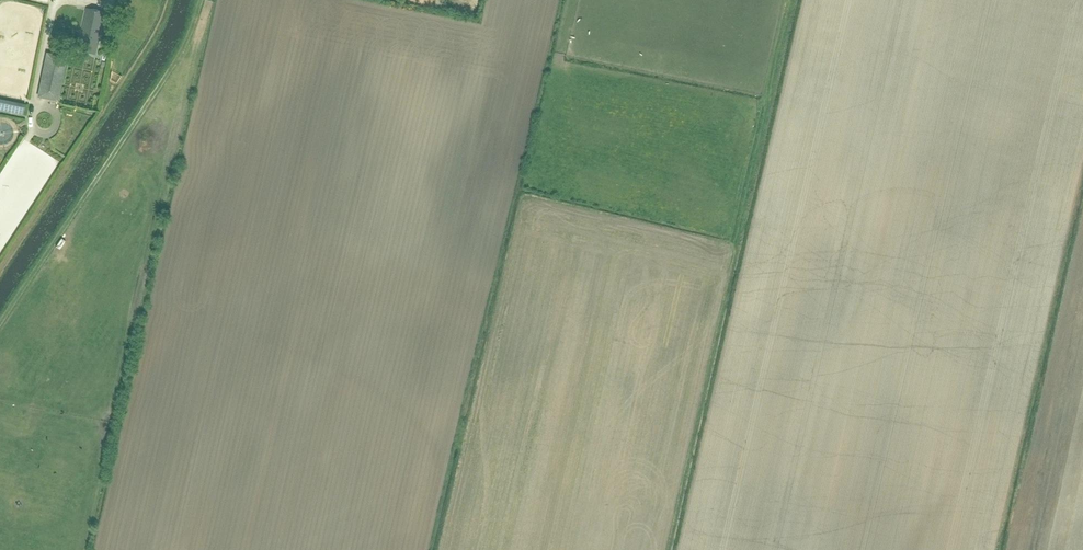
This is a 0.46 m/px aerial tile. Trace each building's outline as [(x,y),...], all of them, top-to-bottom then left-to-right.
[(78,50),(95,54),(103,13),(87,9),(78,50)] [(38,97),(59,102),(68,57),(47,53),(38,97)]
